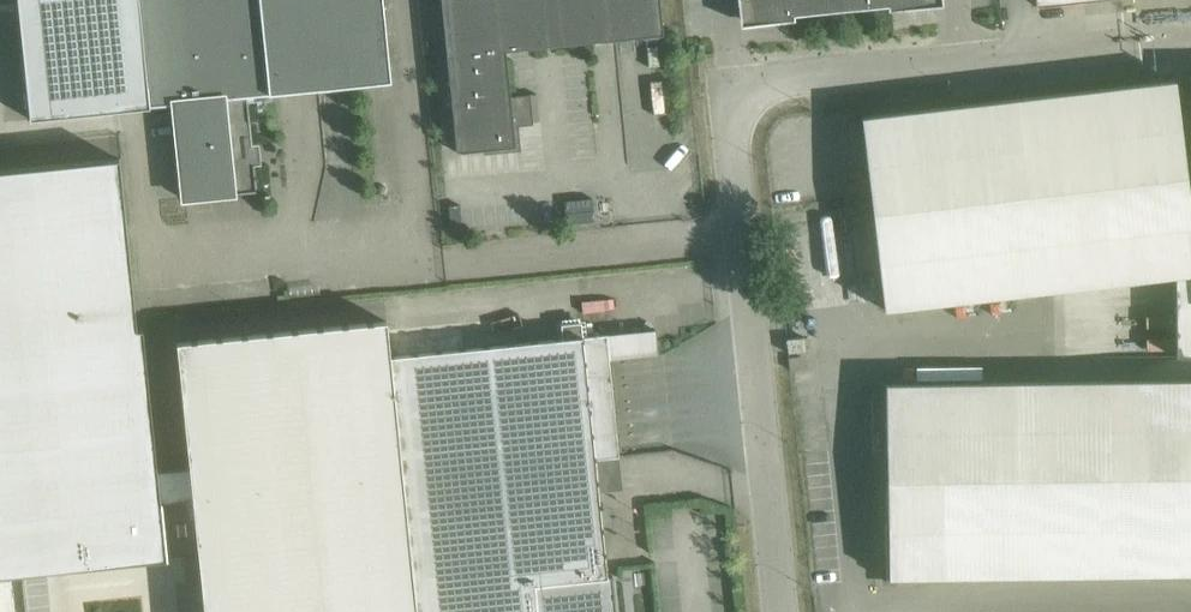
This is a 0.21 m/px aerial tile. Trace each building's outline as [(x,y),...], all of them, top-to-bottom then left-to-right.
[(391,81),(383,0),(19,0),(31,118),(174,103),(184,198),(257,191),(248,96),(391,81)] [(447,56),(506,50),(664,34),(660,0),(441,0),(447,56)] [(938,0),(743,0),(745,20),(938,0)] [(511,96),(506,50),(447,56),(457,152),(516,146),(513,120),(524,119),(522,96),(537,95),(537,93),(511,96)] [(1008,99),(862,116),(885,309),(1175,275),(1190,273),(1190,211),(1175,80),(1008,99)] [(0,170),(0,575),(82,567),(82,562),(163,554),(163,559),(169,558),(163,501),(193,498),(190,472),(160,475),(145,329),(134,330),(116,158),(0,170)] [(1175,275),(1176,356),(1190,356),(1190,273),(1175,275)] [(608,575),(597,457),(620,455),(607,334),(583,336),(581,322),(561,324),(563,338),(391,356),(387,320),(177,342),(190,472),(193,498),(205,611),(616,611),(613,575),(608,575)] [(805,336),(787,339),(788,353),(806,351),(805,336)] [(886,383),(888,522),(886,522),(887,580),(915,579),(915,577),(1190,573),(1190,379),(886,383)] [(724,543),(726,555),(738,553),(737,541),(724,543)]
